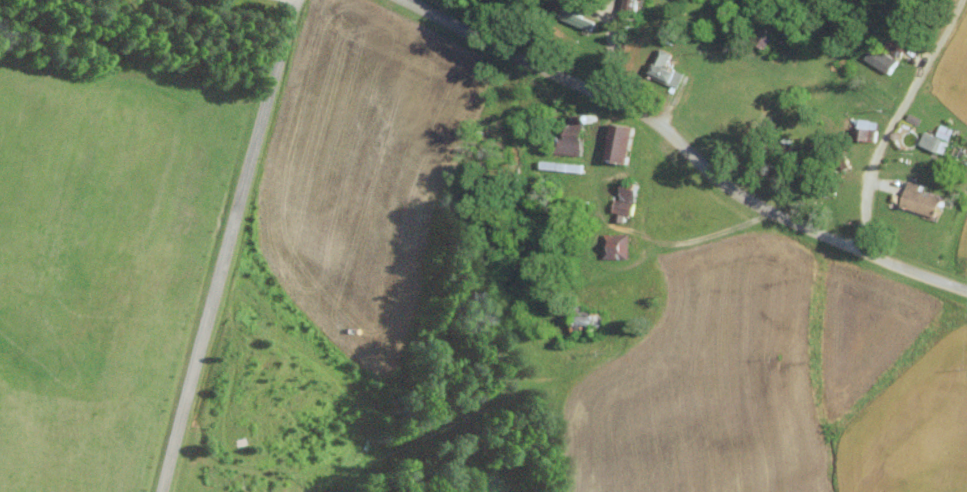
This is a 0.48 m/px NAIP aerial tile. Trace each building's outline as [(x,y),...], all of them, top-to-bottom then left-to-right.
[(899,59),(871,45),(864,59),(892,73),(899,59)] [(685,74),(668,65),(674,53),(663,48),(650,73),(679,87),(685,74)] [(638,126),(616,122),(609,158),(631,162),(638,126)] [(943,153),(954,129),(942,124),(937,135),(925,130),(920,143),(943,153)] [(557,150),(582,155),(587,132),(571,129),(569,139),(560,137),(557,150)] [(635,215),(640,183),(626,180),(623,198),(617,197),(615,211),(635,215)] [(939,217),(945,196),(921,189),(923,184),(908,180),(900,205),(939,217)] [(630,234),(606,234),(605,258),(629,258),(630,234)]
